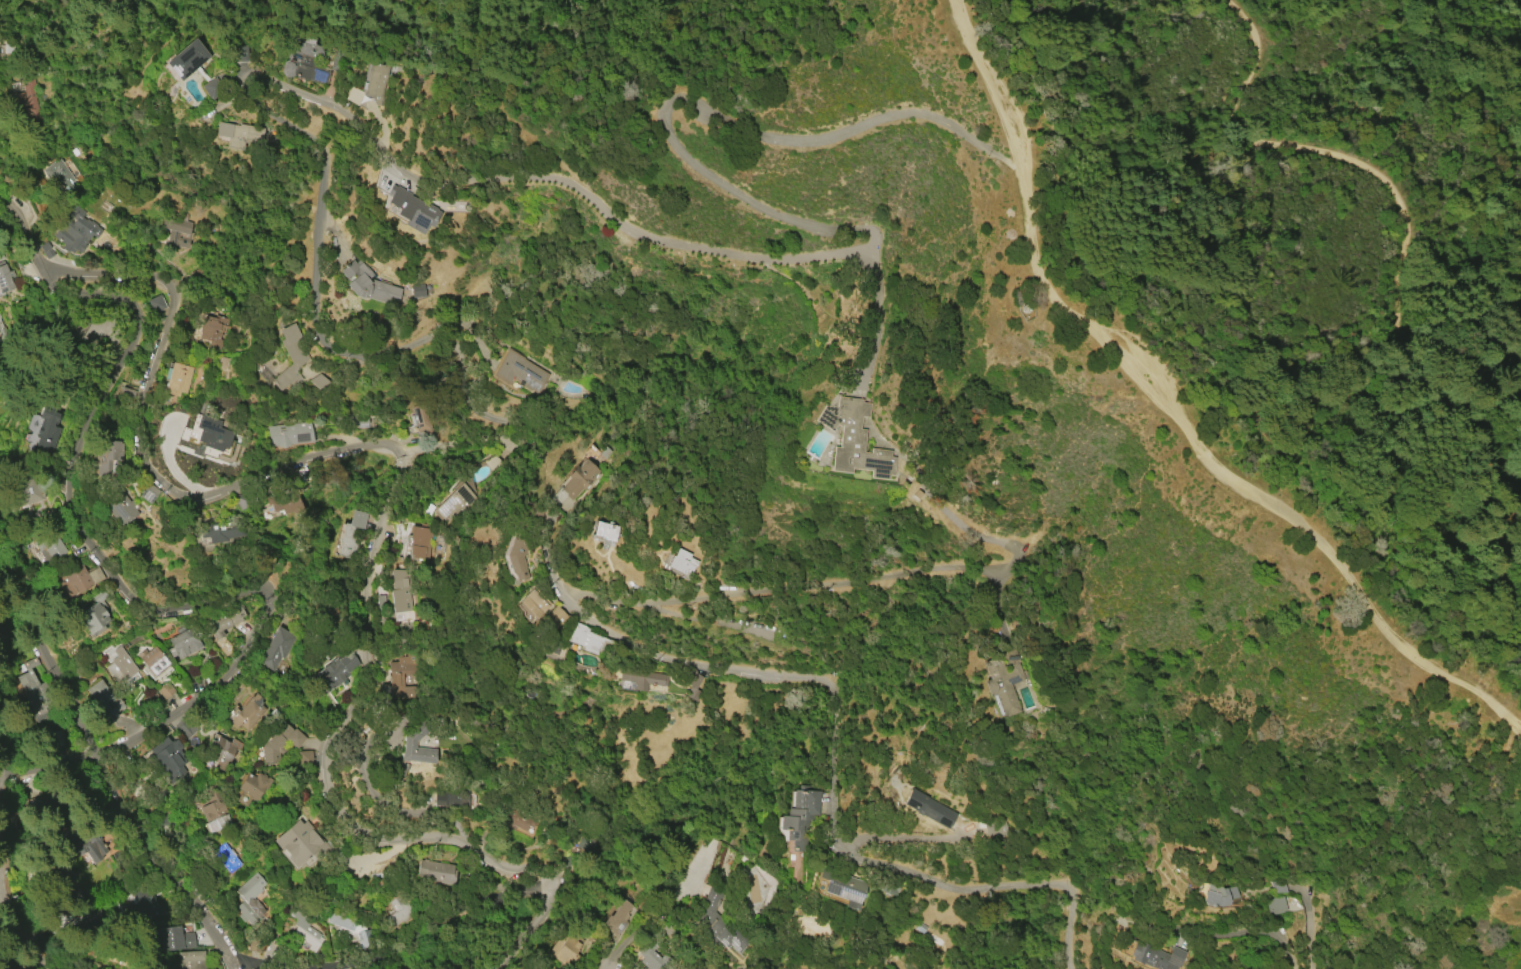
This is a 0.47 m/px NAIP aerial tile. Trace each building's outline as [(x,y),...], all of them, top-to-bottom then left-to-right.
[(107,13),(99,0),(131,0),(107,13)] [(164,63),(193,38),(209,57),(179,82),(164,63)] [(330,71),(326,86),(291,76),(290,77),(289,77),(288,77),(287,78),(286,77),(285,77),(284,77),(283,76),(282,76),(281,75),(281,74),(280,73),(280,72),(279,71),(279,69),(281,69),(286,50),(291,51),(291,50),(298,52),(297,48),(298,44),(303,41),(326,47),(323,59),(315,57),(312,67),(330,71)] [(233,61),(246,61),(247,46),(233,46),(233,61)] [(370,61),(390,66),(381,106),(373,104),(372,98),(372,96),(363,94),(367,78),(370,61)] [(18,120),(11,94),(24,91),(22,85),(25,84),(23,78),(33,75),(38,93),(36,93),(43,119),(22,125),(20,119),(18,120)] [(357,106),(343,99),(350,86),(363,93),(357,106)] [(263,127),(260,145),(243,142),(241,151),(225,148),(227,138),(214,137),(216,122),(245,127),(246,124),(263,127)] [(41,169),(59,156),(75,179),(69,184),(71,187),(61,193),(50,178),(48,180),(41,169)] [(396,186),(412,195),(411,196),(436,209),(424,230),(396,215),(399,209),(387,203),(396,186)] [(53,238),(63,243),(61,246),(81,257),(98,225),(68,209),(53,238)] [(186,250),(157,242),(164,213),(191,220),(187,234),(191,235),(191,237),(189,237),(186,250)] [(401,289),(396,304),(386,301),(385,303),(364,296),(363,298),(354,295),(345,284),(339,269),(353,260),(357,266),(362,262),(373,274),(368,277),(401,289)] [(1,293),(0,290),(0,264),(4,263),(8,272),(13,270),(15,278),(11,279),(14,289),(1,293)] [(412,297),(424,296),(423,285),(411,285),(412,297)] [(147,300),(155,320),(169,315),(161,294),(147,300)] [(190,339),(197,311),(229,319),(221,351),(216,349),(215,350),(209,349),(210,346),(208,346),(209,343),(190,339)] [(77,313),(68,332),(99,347),(109,328),(77,313)] [(279,332),(293,324),(302,340),(299,341),(309,359),(296,372),(303,380),(296,386),(291,381),(279,392),(270,383),(267,386),(256,375),(263,369),(273,379),(290,363),(280,341),(283,340),(279,332)] [(493,375),(509,347),(526,356),(525,358),(550,372),(536,396),(510,381),(508,384),(493,375)] [(193,368),(186,394),(179,393),(178,397),(163,393),(172,362),(193,368)] [(116,403),(137,408),(141,392),(121,387),(116,403)] [(892,450),(892,456),(895,457),(893,476),(888,475),(888,480),(870,478),(871,470),(851,468),(850,473),(831,471),(834,447),(839,447),(841,427),(837,424),(832,432),(814,421),(824,405),(835,406),(837,396),(863,399),(863,402),(872,403),(870,419),(862,418),(861,428),(867,429),(864,452),(870,452),(871,448),(892,450)] [(35,446),(38,437),(35,436),(41,418),(37,417),(41,406),(44,407),(47,399),(66,406),(59,427),(62,428),(53,453),(35,446)] [(182,455),(177,449),(178,448),(170,438),(167,428),(167,410),(176,410),(176,408),(189,408),(188,421),(186,421),(186,423),(184,422),(188,434),(186,435),(189,439),(191,437),(201,450),(193,456),(189,450),(182,455)] [(232,432),(215,428),(217,420),(199,415),(195,430),(189,428),(185,443),(193,445),(191,453),(200,455),(202,446),(226,453),(232,432)] [(267,426),(310,421),(312,441),(269,446),(267,426)] [(97,476),(98,465),(99,466),(100,462),(101,462),(101,459),(96,458),(98,439),(123,441),(120,478),(97,476)] [(559,488),(568,477),(566,476),(575,465),(577,467),(584,458),(600,471),(585,490),(582,488),(573,499),(559,488)] [(19,507),(11,484),(36,476),(43,499),(19,507)] [(143,510),(119,526),(97,495),(116,482),(129,501),(134,497),(143,510)] [(433,510),(462,482),(477,499),(455,520),(450,514),(443,520),(433,510)] [(268,521),(303,511),(297,490),(262,500),(268,521)] [(338,548),(344,523),(348,524),(352,509),(365,512),(353,559),(337,555),(338,548)] [(603,537),(592,534),(594,524),(590,523),(591,520),(617,526),(613,541),(603,539),(603,537)] [(241,537),(227,539),(227,542),(209,544),(208,537),(199,539),(197,525),(216,522),(217,529),(239,525),(241,537)] [(410,526),(431,529),(427,560),(410,558),(410,555),(408,555),(410,544),(409,544),(410,538),(408,538),(410,526)] [(53,530),(66,552),(45,564),(32,542),(53,530)] [(524,556),(529,578),(516,581),(514,573),(510,574),(506,555),(513,537),(515,538),(518,530),(531,535),(524,556)] [(688,576),(667,566),(673,555),(675,556),(678,548),(690,554),(687,560),(682,558),(681,560),(693,566),(688,576)] [(98,567),(104,579),(64,600),(54,579),(82,564),(86,573),(98,567)] [(394,610),(391,588),(392,588),(389,572),(409,569),(415,607),(394,610)] [(104,628),(90,637),(73,611),(91,599),(90,597),(104,587),(109,595),(101,600),(106,608),(103,611),(106,616),(104,618),(105,620),(101,624),(104,628)] [(531,589),(549,606),(535,619),(518,602),(531,589)] [(543,619),(555,605),(567,616),(555,630),(543,619)] [(247,620),(242,622),(243,624),(220,634),(221,637),(215,640),(208,626),(243,611),(247,620)] [(575,622),(589,628),(586,634),(602,640),(597,652),(596,652),(594,656),(580,650),(582,647),(567,641),(575,622)] [(167,639),(192,626),(203,646),(178,660),(175,655),(171,658),(166,650),(171,647),(167,639)] [(257,662),(278,626),(296,637),(283,659),(280,658),(272,671),(257,662)] [(562,657),(544,651),(548,640),(566,647),(562,657)] [(168,663),(152,676),(136,656),(150,644),(152,647),(154,645),(168,663)] [(119,645),(136,669),(114,684),(104,668),(111,663),(109,661),(116,656),(112,651),(119,645)] [(321,695),(308,679),(338,655),(340,657),(350,649),(362,665),(327,693),(326,691),(321,695)] [(1002,717),(993,694),(988,696),(983,681),(988,679),(982,662),(1000,656),(1005,670),(1007,669),(1001,653),(1013,649),(1024,679),(1009,684),(1019,711),(1002,717)] [(22,663),(36,656),(40,664),(31,668),(38,684),(45,681),(54,700),(43,705),(44,706),(32,712),(23,692),(24,691),(17,676),(26,672),(22,663)] [(389,662),(399,662),(399,663),(414,662),(414,674),(404,674),(404,687),(422,686),(422,700),(389,700),(389,662)] [(667,686),(646,683),(645,692),(634,690),(635,682),(619,680),(621,667),(669,674),(667,686)] [(86,689),(100,679),(113,698),(117,695),(124,706),(109,717),(100,704),(97,705),(86,689)] [(167,681),(175,693),(164,700),(156,688),(167,681)] [(228,723),(255,692),(263,699),(261,701),(262,703),(261,704),(265,707),(241,734),(228,723)] [(433,764),(400,760),(403,734),(427,717),(434,728),(415,742),(414,747),(434,749),(433,764)] [(305,738),(296,749),(288,742),(277,755),(277,763),(261,763),(261,746),(274,731),(275,732),(283,722),(292,731),(294,729),(305,738)] [(217,736),(237,744),(226,772),(213,767),(216,760),(209,757),(217,736)] [(148,750),(165,737),(186,764),(168,777),(148,750)] [(297,751),(311,750),(311,765),(298,766),(297,751)] [(247,772),(255,777),(258,770),(273,779),(259,803),(251,798),(246,807),(234,801),(240,791),(237,789),(247,772)] [(211,832),(200,807),(209,803),(203,789),(216,784),(233,822),(211,832)] [(954,820),(958,823),(952,834),(945,830),(946,828),(923,815),(922,816),(903,805),(904,803),(902,802),(911,787),(958,814),(954,820)] [(820,791),(818,821),(807,820),(805,852),(792,851),(793,841),(786,841),(787,830),(779,830),(780,816),(786,816),(787,808),(792,808),(794,789),(820,791)] [(461,793),(435,793),(435,808),(461,807),(461,793)] [(530,828),(527,826),(524,832),(514,826),(512,831),(503,826),(506,820),(501,817),(503,814),(500,813),(505,804),(535,819),(530,828)] [(334,853),(321,864),(314,855),(296,869),(286,857),(289,855),(286,852),(283,854),(272,840),(298,819),(307,830),(312,826),(334,853)] [(109,852),(101,856),(103,858),(93,864),(86,852),(80,855),(78,852),(69,857),(56,836),(68,829),(75,841),(85,835),(81,828),(90,822),(109,852)] [(229,874),(213,850),(225,841),(242,865),(229,874)] [(735,852),(724,850),(721,874),(731,875),(735,852)] [(453,884),(416,879),(419,860),(453,865),(452,869),(455,869),(453,884)] [(823,866),(867,883),(856,911),(844,906),(846,900),(824,892),(828,881),(818,878),(823,866)] [(236,890),(254,875),(265,888),(254,897),(266,912),(250,925),(246,921),(241,925),(235,918),(240,913),(235,907),(244,900),(236,890)] [(1236,886),(1237,900),(1229,901),(1229,906),(1220,907),(1200,901),(1206,883),(1220,887),(1220,888),(1236,886)] [(131,894),(151,885),(158,901),(161,899),(167,913),(161,915),(161,914),(140,924),(139,916),(127,916),(125,905),(133,903),(131,894)] [(749,939),(736,954),(727,946),(725,949),(718,943),(717,944),(693,923),(709,886),(721,891),(712,912),(728,929),(732,924),(749,939)] [(383,904),(406,892),(418,915),(395,927),(383,904)] [(1268,899),(1283,895),(1287,908),(1285,908),(1286,910),(1283,911),(1284,912),(1272,915),(1268,899)] [(610,916),(622,899),(633,907),(623,920),(626,921),(617,933),(603,922),(608,915),(610,916)] [(308,925),(321,935),(320,937),(323,939),(313,953),(307,949),(310,945),(304,941),(300,947),(288,939),(297,926),(293,924),(296,919),(288,913),(290,910),(287,909),(291,904),(313,919),(308,925)] [(328,913),(326,924),(351,930),(354,919),(328,913)] [(149,929),(180,926),(181,933),(192,932),(194,947),(160,951),(159,942),(151,943),(149,929)] [(581,957),(573,968),(571,968),(558,959),(558,960),(547,953),(564,929),(574,936),(576,933),(585,940),(576,953),(581,957)] [(678,962),(671,968),(648,968),(639,961),(642,959),(637,954),(651,939),(659,947),(654,952),(660,957),(666,951),(678,962)] [(1176,968),(1175,968),(1153,968),(1149,967),(1148,968),(1129,960),(1130,956),(1127,955),(1133,943),(1136,944),(1138,940),(1167,954),(1171,946),(1185,952),(1177,968),(1176,968)] [(204,963),(204,968),(179,968),(179,962),(177,962),(177,952),(203,951),(203,960),(202,960),(202,963),(204,963)] [(26,966),(12,966),(12,961),(0,961),(0,968),(26,968),(26,966)]
